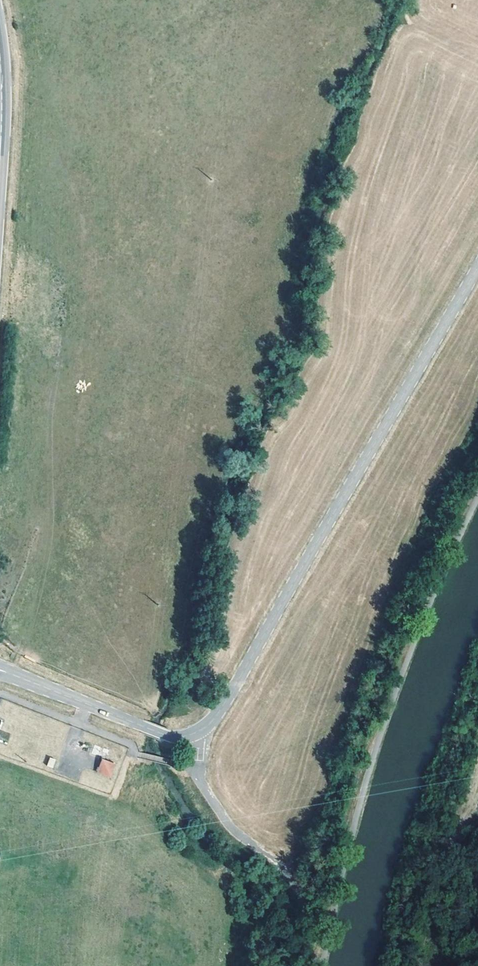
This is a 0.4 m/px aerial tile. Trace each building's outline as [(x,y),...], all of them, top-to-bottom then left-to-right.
[(52,768),(56,757),(50,755),(46,766),(52,768)] [(110,777),(115,764),(102,759),(97,772),(110,777)]
